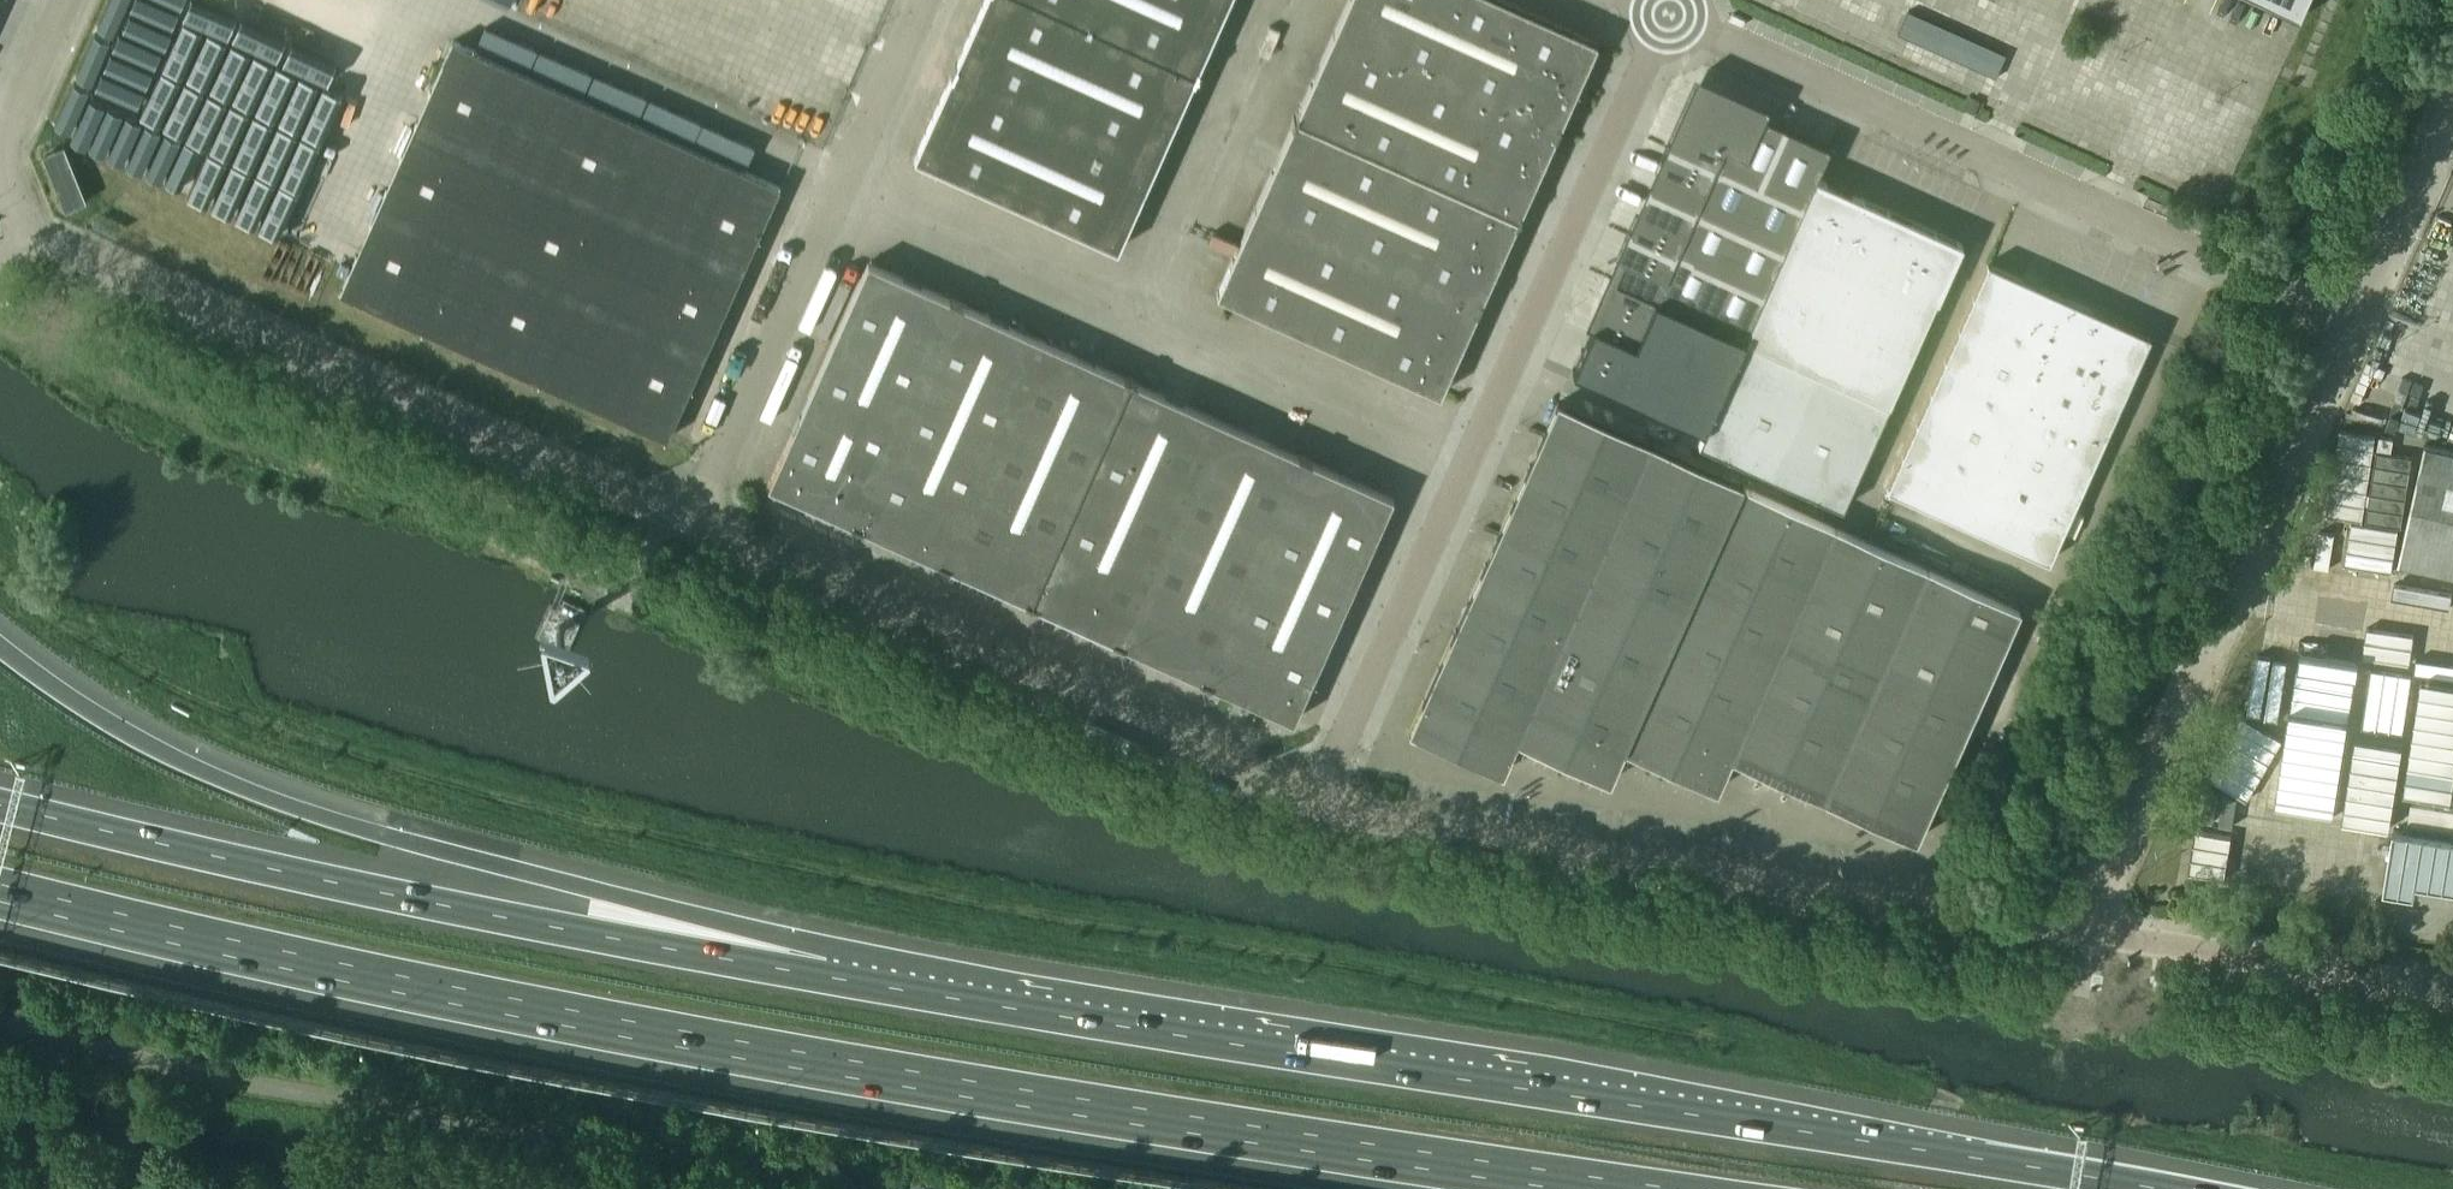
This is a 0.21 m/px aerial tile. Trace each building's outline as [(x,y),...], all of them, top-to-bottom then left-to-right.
[(915,157),(1117,248),(1131,217),(1143,190),(1170,130),(1182,103),(1193,78),(1194,79),(1196,74),(1198,75),(1199,73),(1197,72),(1199,67),(1198,67),(1209,42),(1221,16),(1228,0),(985,0),(963,50),(961,54),(957,63),(956,63),(951,75),(952,75),(948,84),(946,88),(915,157)] [(1503,0),(1348,0),(1298,112),(1297,111),(1295,116),(1294,115),(1293,118),(1294,118),(1292,123),(1293,123),(1217,293),(1439,392),(1476,310),(1477,311),(1482,299),(1481,298),(1515,223),(1516,223),(1518,218),(1519,219),(1520,217),(1519,216),(1521,211),(1520,211),(1554,135),(1555,136),(1560,124),(1559,124),(1596,42),(1503,0)] [(2304,15),(2310,0),(2270,0),(2304,15)] [(443,62),(340,291),(667,438),(780,186),(453,39),(443,62)] [(1572,369),(1703,428),(1815,179),(1829,146),(1698,87),(1682,124),(1680,124),(1669,148),(1671,148),(1572,369)] [(1900,217),(1815,179),(1703,428),(1704,428),(1698,442),(1841,507),(1959,244),(1911,222),(1913,218),(1902,213),(1900,217)] [(950,298),(869,261),(769,483),(851,520),(850,521),(862,526),(863,525),(938,559),(938,560),(949,565),(950,564),(1025,598),(1025,599),(1030,601),(1029,603),(1031,604),(1032,602),(1037,604),(1113,637),(1112,638),(1124,643),(1124,642),(1200,676),(1199,677),(1211,683),(1211,682),(1293,719),(1393,496),(1311,459),(1311,458),(1300,453),(1299,454),(1137,381),(1137,380),(1132,378),(1133,377),(1130,376),(1130,377),(1125,375),(1125,376),(962,303),(962,302),(951,297),(950,298)] [(2149,335),(1987,262),(1886,487),(2048,560),(2149,335)] [(2019,609),(1558,401),(1409,731),(1502,773),(1517,739),(1609,781),(1624,748),(1716,789),(1731,757),(1915,840),(2019,609)] [(2426,443),(2399,562),(2452,574),(2452,450),(2426,443)] [(2393,829),(2384,889),(2416,894),(2417,882),(2452,887),(2452,838),(2393,829)]
